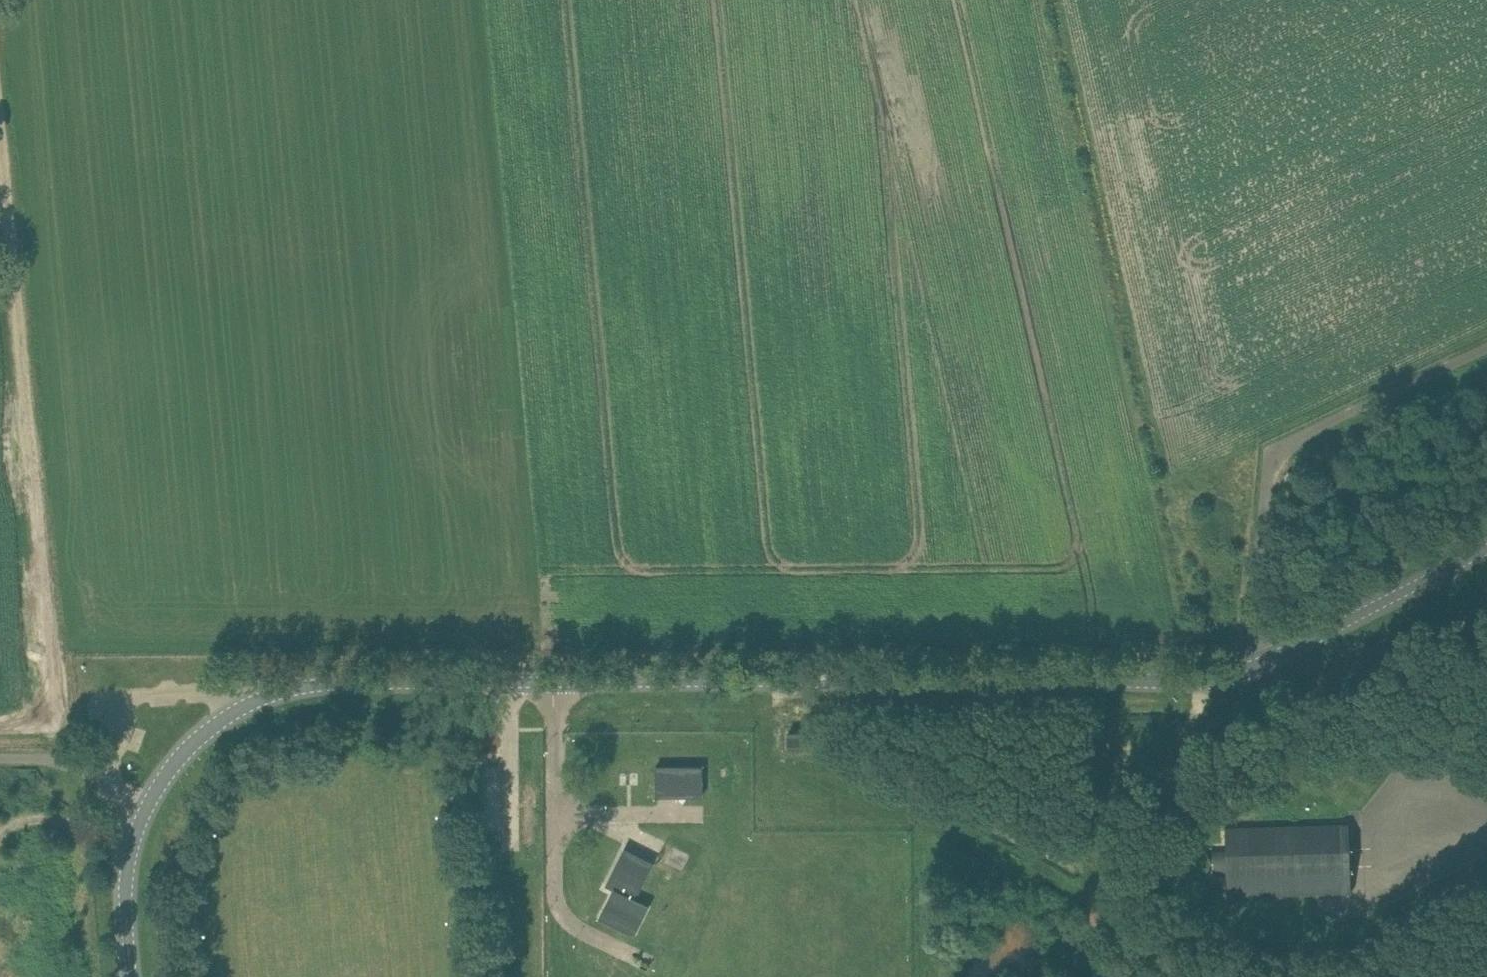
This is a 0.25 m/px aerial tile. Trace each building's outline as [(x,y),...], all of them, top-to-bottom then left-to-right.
[(811,747),(811,733),(788,733),(788,747),(811,747)] [(656,796),(702,796),(702,766),(656,767),(656,796)] [(1225,826),(1226,846),(1212,847),(1213,877),(1227,877),(1228,897),(1351,893),(1349,822),(1225,826)] [(627,885),(638,891),(653,862),(625,848),(610,877),(607,885),(614,889),(600,917),(634,933),(648,905),(623,893),(627,885)]
